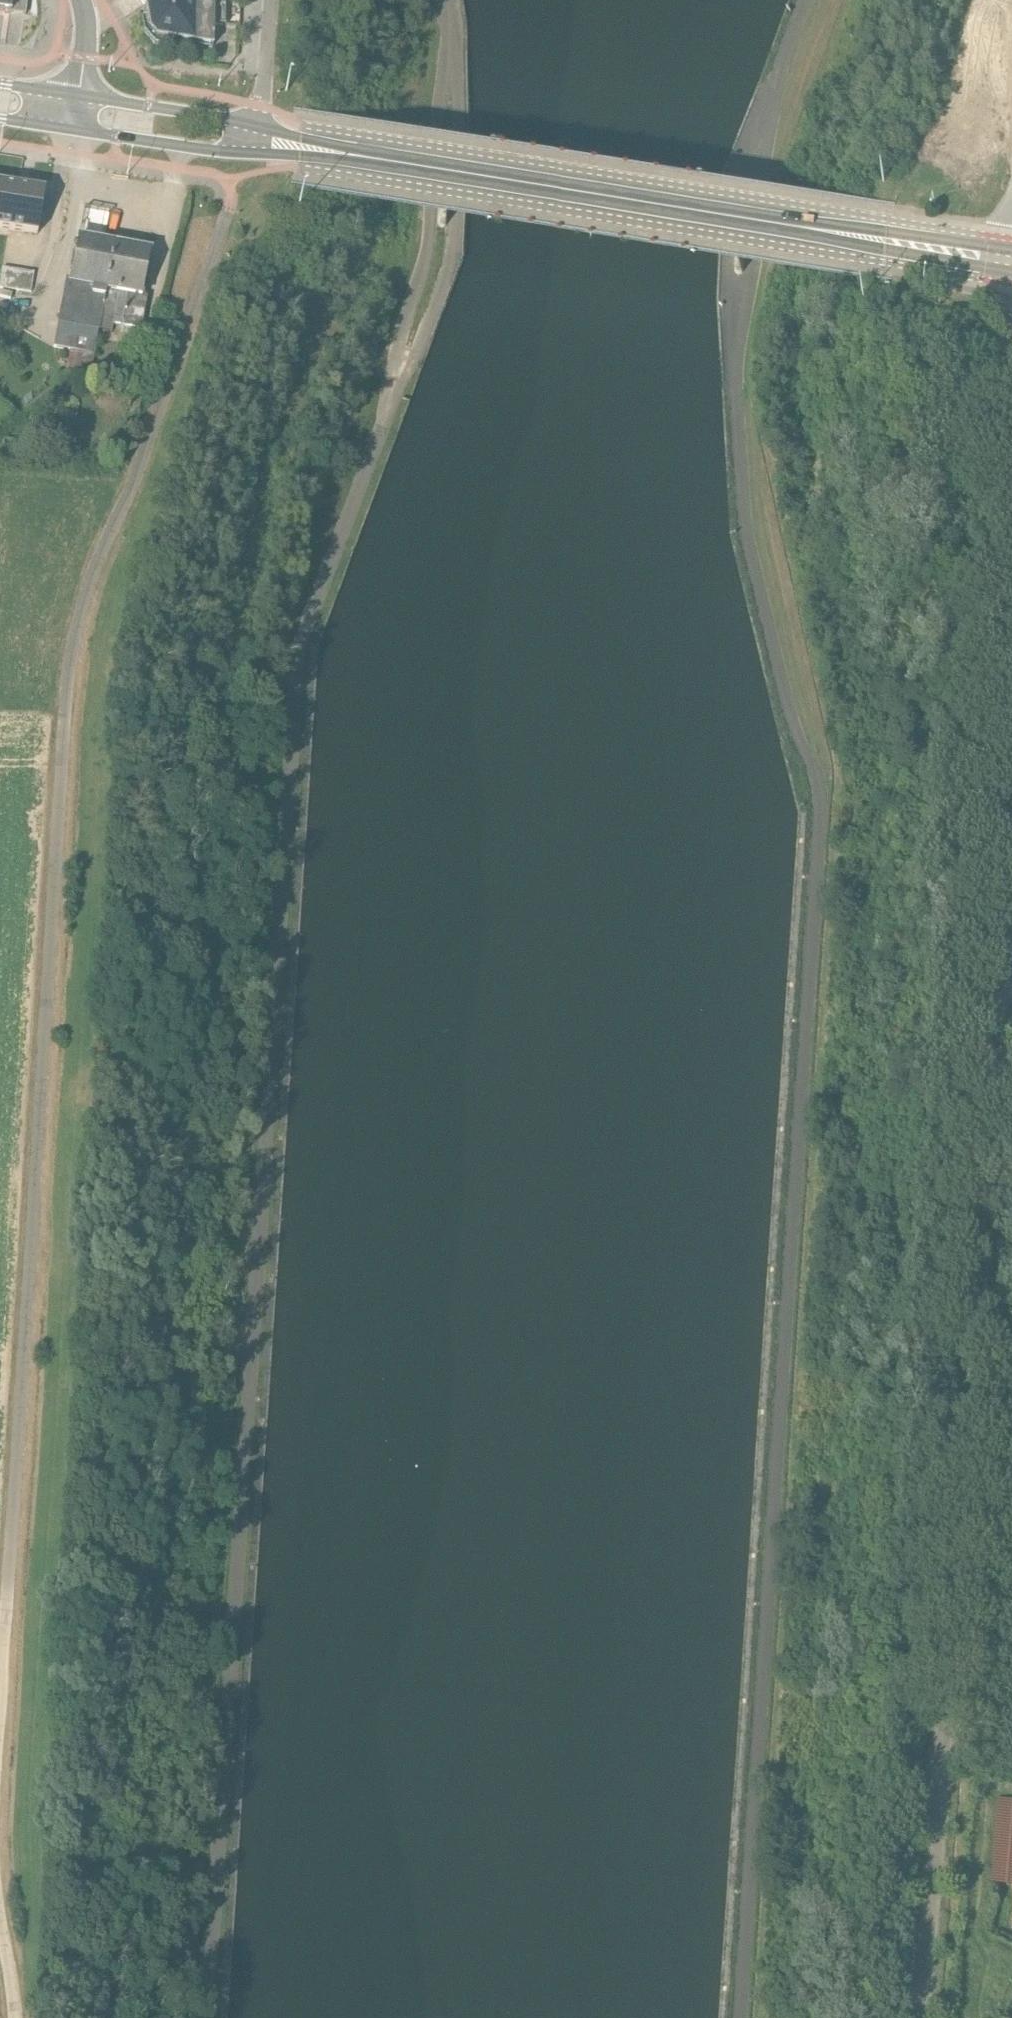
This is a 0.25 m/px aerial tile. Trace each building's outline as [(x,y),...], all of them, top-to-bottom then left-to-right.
[(24,20),(28,0),(0,0),(0,16),(24,20)] [(225,7),(235,7),(236,0),(137,0),(144,11),(147,23),(225,7)] [(225,7),(147,23),(140,23),(142,36),(155,50),(178,53),(179,45),(212,50),(212,32),(224,32),(225,7)] [(37,241),(43,197),(0,190),(0,236),(37,241)] [(113,253),(77,246),(69,287),(64,286),(55,332),(96,340),(113,253)] [(150,260),(113,253),(96,340),(109,341),(110,335),(129,339),(129,336),(139,339),(146,296),(143,295),(150,260)] [(1,275),(0,280),(0,296),(29,300),(32,280),(1,275)] [(95,347),(55,339),(52,357),(91,364),(95,347)] [(998,1800),(990,1885),(1011,1888),(1011,1801),(998,1800)]
